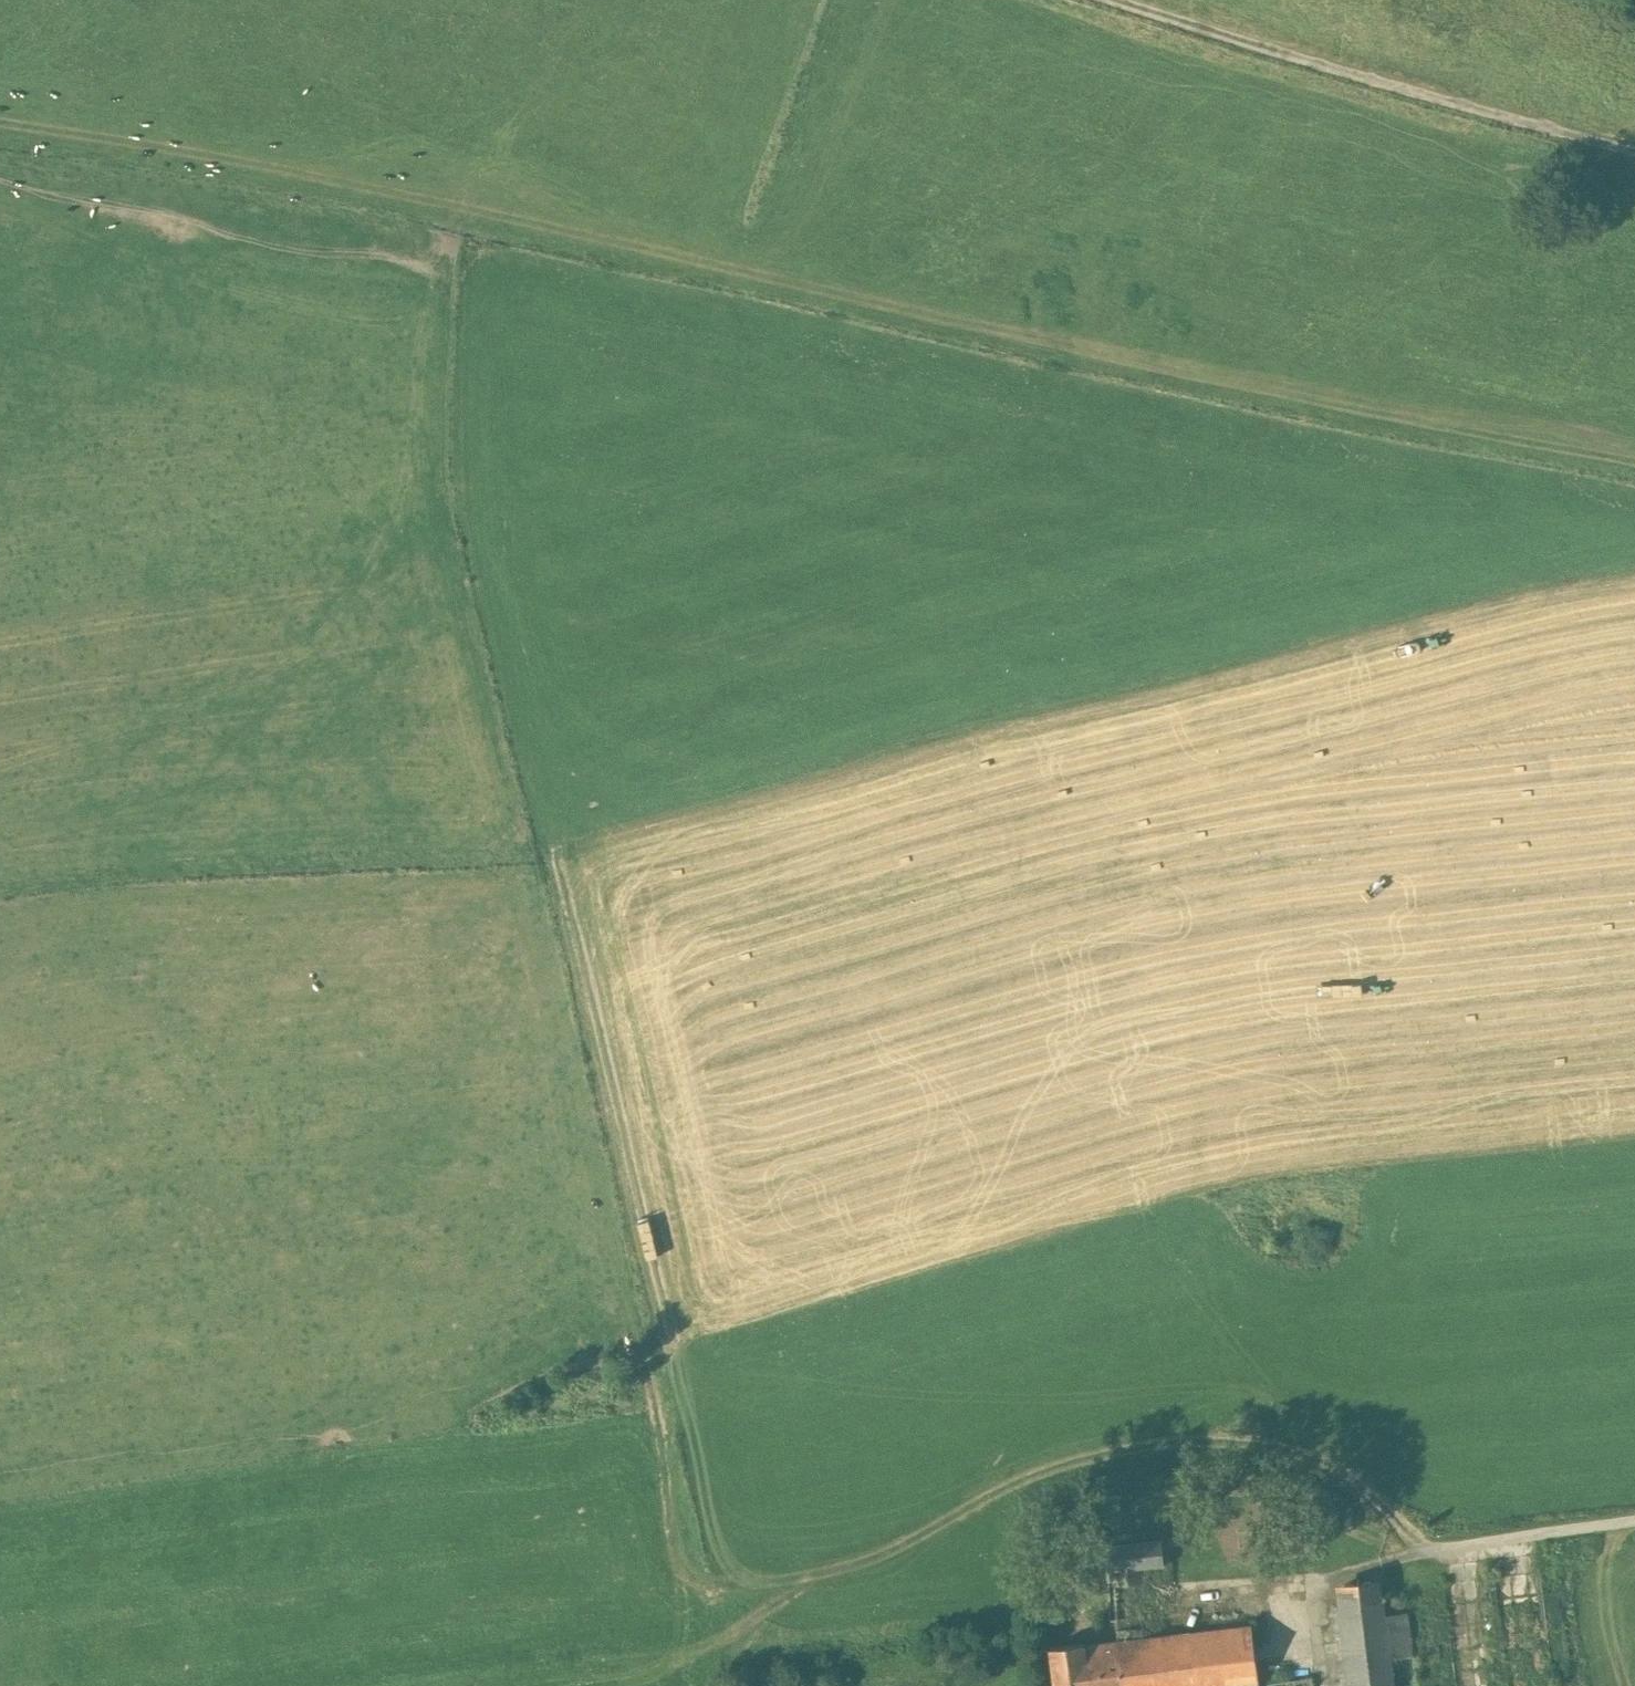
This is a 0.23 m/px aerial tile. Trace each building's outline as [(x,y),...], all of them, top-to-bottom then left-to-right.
[(1161,1536),(1104,1544),(1109,1582),(1110,1617),(1117,1617),(1118,1638),(1135,1636),(1135,1626),(1146,1625),(1142,1564),(1164,1562),(1161,1536)] [(1494,1576),(1508,1685),(1555,1685),(1540,1569),(1494,1576)] [(1443,1581),(1456,1685),(1503,1685),(1490,1576),(1443,1581)] [(1379,1591),(1380,1587),(1379,1583),(1377,1580),(1374,1578),(1370,1577),(1366,1578),(1363,1580),(1361,1584),(1360,1587),(1361,1591),(1363,1594),(1366,1596),(1370,1597),(1374,1596),(1377,1594),(1379,1591)] [(1358,1593),(1359,1590),(1358,1586),(1356,1583),(1353,1581),(1349,1580),(1346,1581),(1343,1583),(1341,1586),(1340,1590),(1341,1594),(1343,1597),(1346,1599),(1350,1599),(1353,1599),(1356,1596),(1358,1593)] [(1407,1595),(1384,1598),(1396,1685),(1418,1682),(1407,1595)] [(1338,1603),(1348,1685),(1391,1685),(1396,1685),(1384,1598),(1338,1603)] [(1085,1642),(1090,1685),(1231,1685),(1259,1683),(1259,1681),(1251,1621),(1135,1636),(1118,1638),(1085,1642)] [(1051,1645),(1056,1685),(1090,1685),(1085,1642),(1084,1640),(1051,1645)] [(1231,1685),(1313,1685),(1312,1674),(1259,1681),(1259,1683),(1231,1685)]
